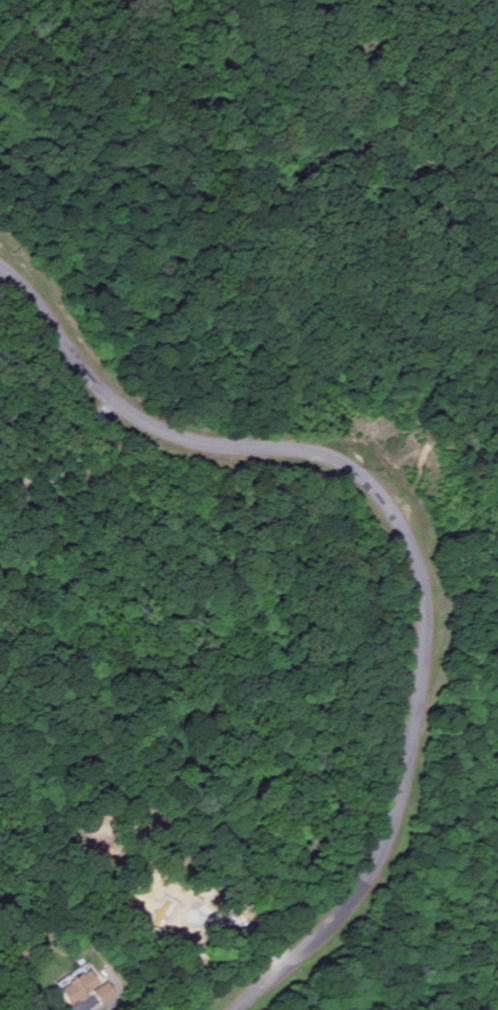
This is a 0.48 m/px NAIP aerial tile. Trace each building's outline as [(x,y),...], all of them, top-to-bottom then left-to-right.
[(100,987),(95,973),(61,985),(68,1005),(89,998),(87,992),(100,987)]
